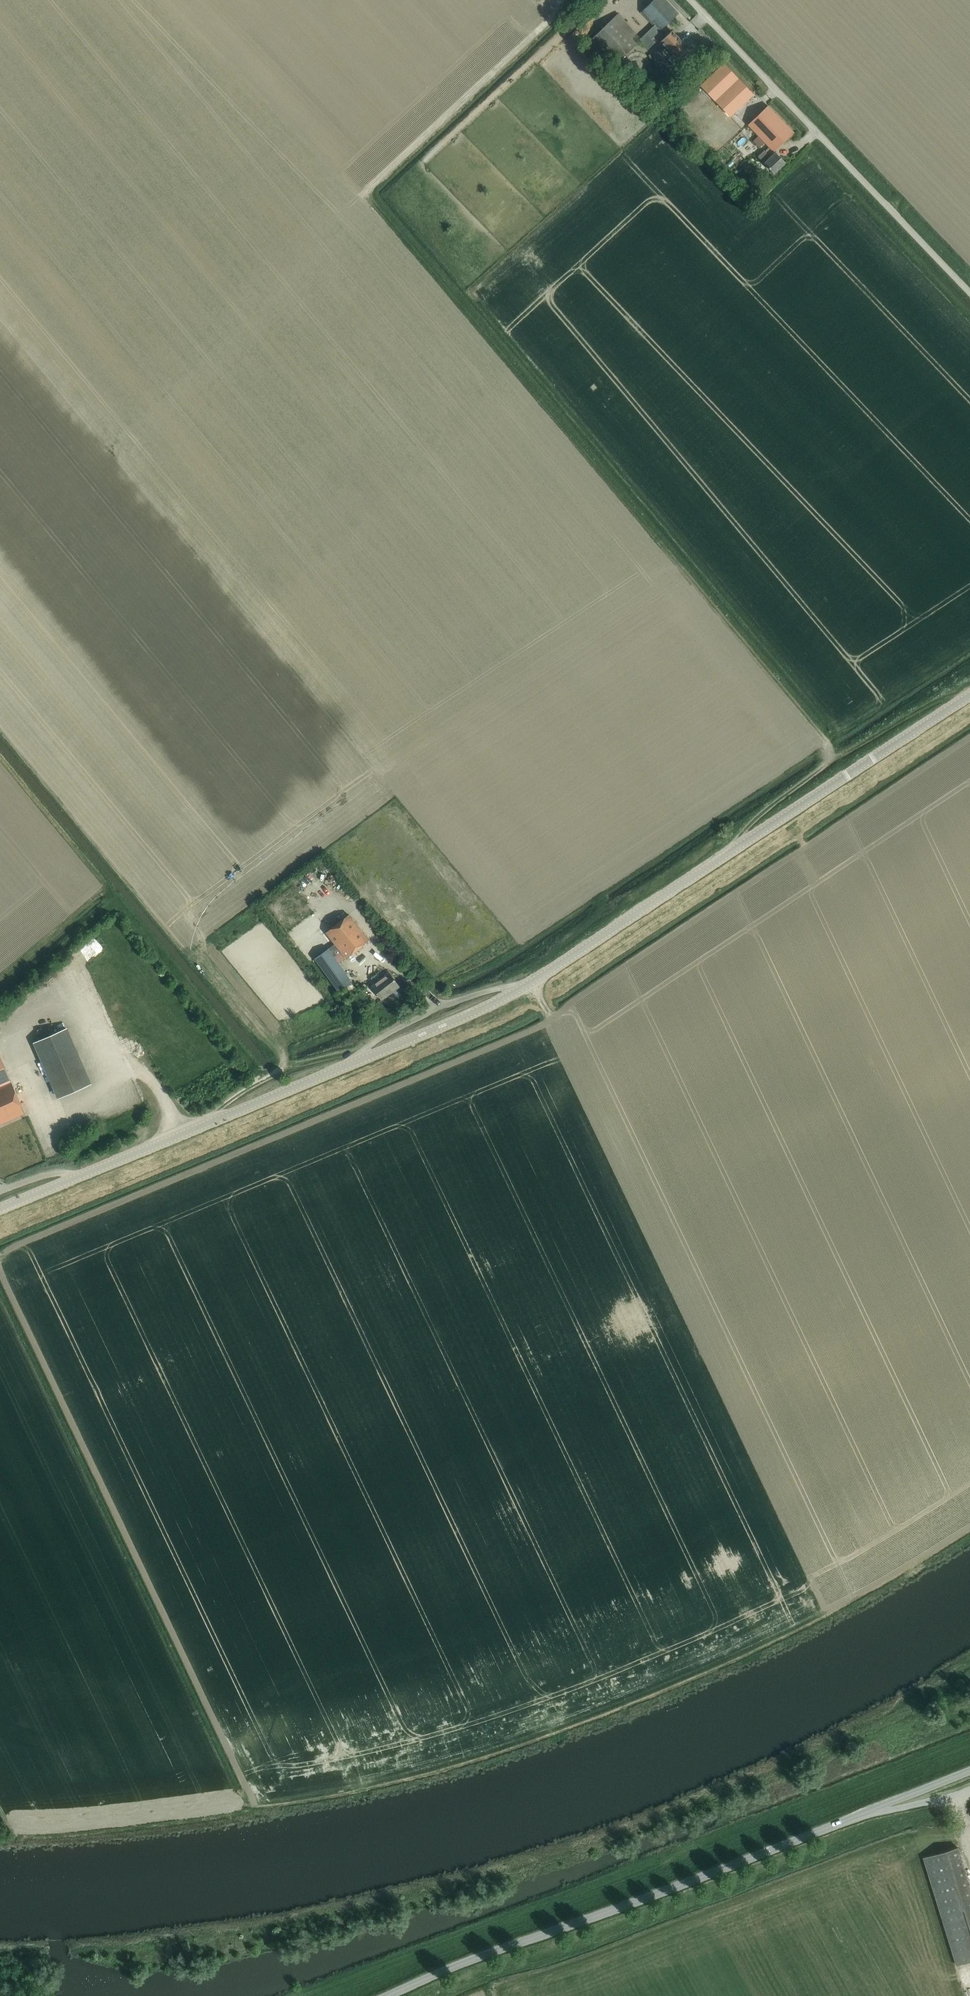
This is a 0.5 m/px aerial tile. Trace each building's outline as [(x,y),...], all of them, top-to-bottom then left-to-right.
[(639,39),(648,49),(652,45),(655,42),(651,38),(675,16),(678,13),(665,0),(653,0),(652,1),(640,12),(653,26),(639,39)] [(611,67),(614,65),(636,44),(630,37),(635,33),(617,14),(587,43),(611,67)] [(697,17),(688,28),(695,35),(705,24),(697,17)] [(671,31),(659,42),(676,60),(688,48),(671,31)] [(716,71),(700,86),(713,99),(729,116),(745,101),(752,94),(723,64),(716,71)] [(670,114),(677,108),(673,103),(665,109),(670,114)] [(773,151),(793,132),(768,106),(748,125),(773,151)] [(770,157),(764,150),(757,156),(763,161),(773,173),(784,162),(775,152),(770,157)] [(309,890),(303,893),(309,904),(315,901),(309,890)] [(338,990),(352,981),(339,962),(369,940),(348,913),(325,931),(335,943),(315,959),(338,990)] [(2,966),(6,971),(13,963),(9,959),(2,966)] [(381,999),(399,986),(388,972),(371,985),(381,999)] [(58,1097),(90,1083),(66,1028),(34,1042),(58,1097)] [(11,1082),(0,1057),(0,1087),(11,1082)] [(24,1112),(11,1082),(0,1087),(0,1123),(24,1112)] [(107,1116),(111,1113),(106,1103),(102,1105),(107,1116)] [(960,1856),(957,1846),(923,1857),(957,1964),(969,1960),(969,1888),(960,1856)]
